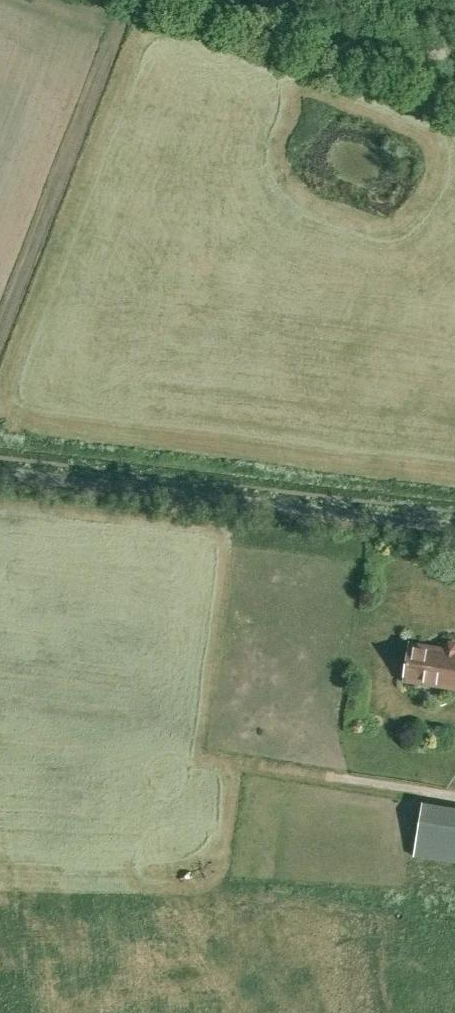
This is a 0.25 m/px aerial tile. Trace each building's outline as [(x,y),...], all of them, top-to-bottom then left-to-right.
[(404,678),(454,685),(454,650),(445,649),(446,645),(442,644),(429,642),(428,646),(409,644),(404,678)] [(414,855),(454,861),(454,807),(422,802),(414,855)]
